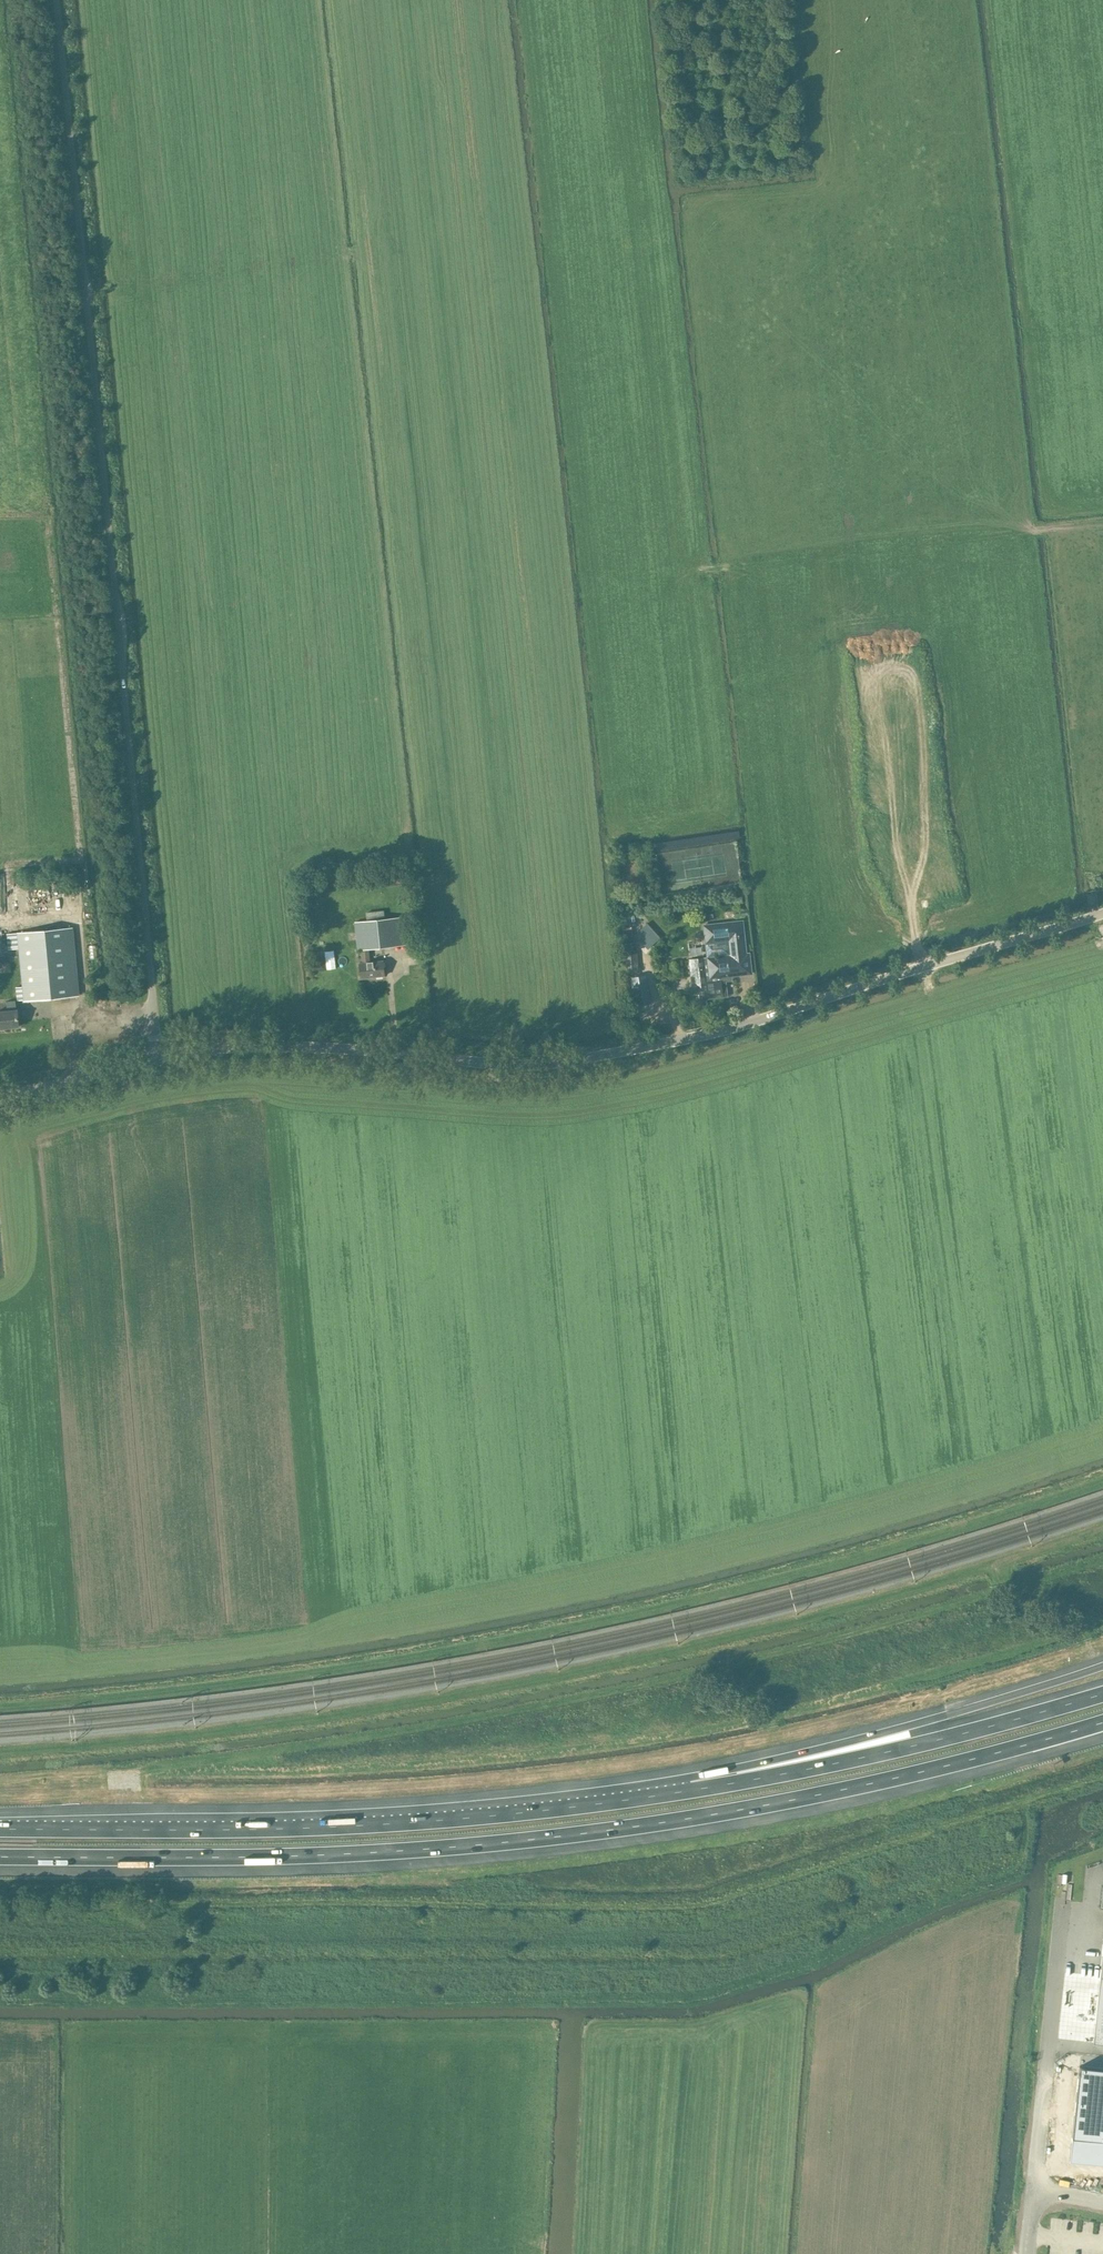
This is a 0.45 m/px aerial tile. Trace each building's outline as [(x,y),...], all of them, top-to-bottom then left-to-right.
[(360,950),(361,963),(359,963),(361,978),(384,975),(383,961),(370,962),(369,949),(407,945),(404,917),(385,919),(384,910),(366,912),(367,921),(354,922),(357,951),(360,950)] [(746,953),(743,929),(735,930),(735,924),(702,927),(706,960),(690,962),(694,998),(694,1005),(706,1004),(705,997),(722,995),(721,982),(733,980),(732,972),(751,970),(749,953),(746,953)] [(17,1001),(23,1000),(23,1001),(79,996),(73,927),(7,934),(8,949),(18,948),(22,986),(16,987),(17,1001)] [(627,974),(638,973),(637,953),(634,953),(633,943),(624,944),(627,974)] [(7,1010),(0,1011),(0,1028),(19,1026),(17,1010),(16,1000),(6,1001),(7,1010)] [(1092,2042),(1102,2043),(1102,1943),(1092,2042)] [(1079,2066),(1069,2161),(1102,2164),(1102,2068),(1079,2066)]
